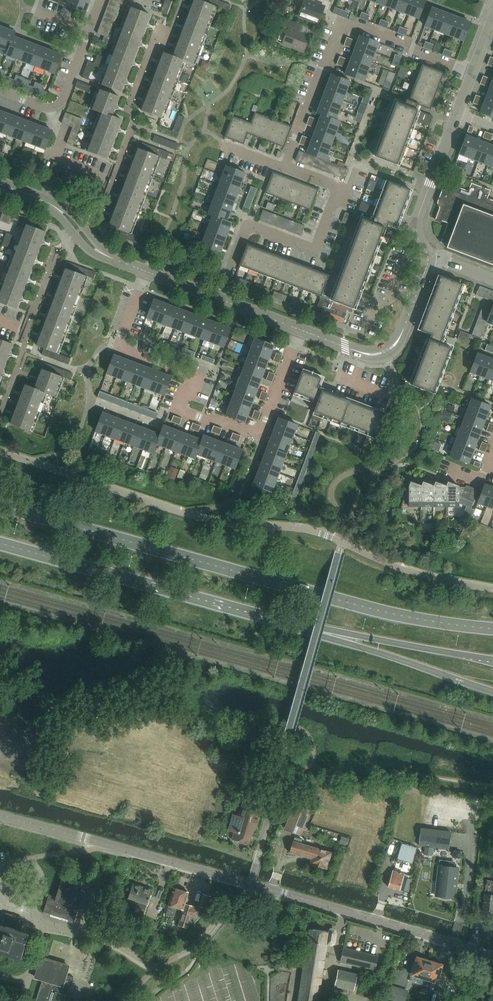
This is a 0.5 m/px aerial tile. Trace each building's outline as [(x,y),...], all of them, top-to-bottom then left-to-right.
[(90,4),(80,0),(70,0),(67,6),(85,13),(88,6),(89,7),(90,4)] [(133,59),(150,15),(133,9),(136,3),(129,0),(112,0),(112,1),(120,4),(131,8),(102,85),(121,92),(133,59)] [(120,4),(112,1),(111,0),(110,0),(108,5),(118,9),(120,4)] [(182,61),(192,64),(214,6),(229,12),(231,6),(216,0),(195,0),(173,56),(164,53),(142,111),(161,118),(182,61)] [(323,8),(322,6),(307,0),(306,0),(299,17),(317,24),(323,8)] [(404,0),(393,0),(390,8),(399,11),(404,0)] [(415,0),(404,0),(399,11),(409,15),(415,0)] [(426,1),(424,0),(415,0),(409,15),(419,19),(426,1)] [(116,15),(118,9),(108,5),(106,11),(116,15)] [(435,30),(442,11),(439,10),(438,11),(431,8),(425,26),(435,30)] [(114,21),(116,15),(106,11),(104,17),(114,21)] [(444,34),(451,16),(444,13),(445,12),(442,11),(435,30),(444,34)] [(454,37),(461,18),(458,17),(457,18),(451,16),(444,34),(454,37)] [(112,26),(114,21),(104,17),(101,22),(112,26)] [(464,41),(470,23),(464,20),(464,19),(461,18),(454,37),(464,41)] [(283,27),(278,40),(284,42),(283,44),(303,52),(309,36),(296,31),(299,24),(286,19),(283,27)] [(110,32),(112,26),(101,22),(99,28),(110,32)] [(107,37),(110,32),(99,28),(97,34),(104,36),(107,37)] [(14,36),(16,32),(12,30),(12,32),(6,29),(0,44),(0,48),(8,51),(14,36)] [(16,59),(23,41),(17,38),(17,37),(14,36),(8,51),(6,55),(16,59)] [(374,53),(378,43),(360,36),(358,43),(357,43),(356,46),(374,53)] [(26,62),(33,43),(30,42),(30,43),(23,41),(16,59),(26,62)] [(35,66),(42,48),(36,46),(36,45),(33,43),(26,62),(35,66)] [(371,62),(374,53),(356,46),(354,49),(355,49),(353,56),(371,62)] [(45,70),(52,51),(49,50),(49,51),(42,48),(35,66),(45,70)] [(55,73),(62,56),(55,53),(55,52),(52,51),(45,70),(55,73)] [(100,66),(103,57),(97,55),(94,64),(100,66)] [(367,72),(371,62),(353,56),(350,62),(349,62),(348,65),(367,72)] [(88,80),(94,64),(88,62),(82,78),(88,80)] [(363,82),(367,72),(348,65),(347,68),(348,68),(346,75),(363,82)] [(440,83),(444,73),(422,65),(419,74),(440,83)] [(392,81),(395,74),(389,72),(386,79),(392,81)] [(440,83),(419,74),(415,83),(437,92),(440,83)] [(346,92),(350,82),(332,75),(329,81),(328,81),(327,84),(346,92)] [(390,89),(392,81),(386,79),(383,86),(390,89)] [(91,86),(77,81),(75,87),(89,92),(91,86)] [(437,92),(415,83),(412,92),(433,101),(437,92)] [(342,101),(346,92),(327,84),(326,87),(327,88),(324,94),(342,101)] [(122,120),(112,116),(119,97),(100,90),(93,110),(102,114),(88,152),(107,159),(122,120)] [(433,101),(412,92),(409,101),(419,105),(419,106),(430,110),(433,101)] [(488,93),(486,100),(485,100),(483,103),(492,106),(492,95),(488,93)] [(339,111),(342,101),(324,94),(322,101),(321,100),(320,103),(339,111)] [(397,165),(414,120),(417,121),(416,122),(429,126),(433,117),(417,111),(419,106),(419,105),(409,101),(406,100),(404,106),(396,102),(375,157),(397,165)] [(335,120),(339,111),(320,103),(319,106),(320,107),(317,114),(321,115),(322,115),(335,120)] [(483,103),(482,106),(483,106),(481,113),(492,118),(492,106),(483,103)] [(256,137),(264,116),(256,113),(258,107),(254,105),(252,111),(255,113),(251,123),(247,134),(248,134),(256,137)] [(14,117),(7,114),(8,113),(5,112),(0,125),(0,132),(7,135),(14,117)] [(234,141),(242,120),(233,116),(234,114),(230,112),(228,118),(231,119),(225,138),(234,141)] [(67,125),(71,115),(66,113),(62,123),(67,125)] [(73,127),(77,117),(71,115),(67,125),(73,127)] [(179,134),(184,120),(185,118),(179,115),(173,131),(179,134)] [(336,131),(340,122),(335,120),(322,115),(321,115),(319,121),(318,121),(317,124),(336,131)] [(265,141),(274,120),(264,116),(256,137),(265,141)] [(17,138),(24,119),(21,118),(20,119),(14,117),(7,135),(17,138)] [(73,146),(83,119),(77,117),(73,127),(67,144),(73,146)] [(26,142),(33,124),(26,122),(27,121),(24,119),(17,138),(26,142)] [(247,134),(251,123),(242,120),(234,141),(247,146),(249,140),(246,139),(248,134),(247,134)] [(274,144),(282,123),(274,120),(265,141),(274,144)] [(284,148),(292,126),(282,123),(274,144),(284,148)] [(36,146),(43,127),(40,126),(39,126),(33,124),(26,142),(36,146)] [(332,141),(336,131),(317,124),(316,127),(317,128),(314,134),(332,141)] [(46,149),(52,133),(52,131),(46,129),(46,128),(43,127),(36,146),(46,149)] [(329,150),(332,141),(314,134),(312,141),(311,140),(310,143),(329,150)] [(469,158),(476,140),(469,137),(470,136),(466,135),(459,154),(469,158)] [(176,151),(179,145),(155,136),(152,142),(176,151)] [(479,161),(486,143),(483,141),(482,142),(476,140),(469,158),(479,161)] [(128,233),(157,156),(167,159),(169,153),(142,143),(140,149),(138,149),(109,226),(117,229),(114,235),(141,245),(143,239),(128,233)] [(325,161),(329,150),(310,143),(309,147),(310,147),(307,154),(309,155),(315,157),(321,159),(325,161)] [(492,151),(492,147),(488,145),(489,144),(486,143),(479,161),(488,165),(492,151)] [(307,160),(309,155),(307,154),(299,151),(297,156),(307,160)] [(311,167),(315,157),(309,155),(307,160),(305,165),(311,167)] [(305,165),(307,160),(297,156),(295,161),(305,165)] [(317,169),(321,159),(315,157),(311,167),(317,169)] [(327,161),(325,161),(321,159),(317,169),(323,171),(327,161)] [(329,173),(333,163),(327,161),(323,171),(329,173)] [(62,181),(66,171),(67,167),(54,162),(49,176),(62,181)] [(335,176),(337,171),(339,166),(333,163),(329,173),(335,176)] [(244,177),(246,173),(227,166),(223,176),(241,183),(243,177),(244,177)] [(347,174),(349,170),(339,166),(337,171),(347,174)] [(67,183),(71,173),(66,171),(62,181),(67,183)] [(345,179),(347,174),(337,171),(335,176),(345,179)] [(274,197),(282,176),(273,172),(265,193),(274,197)] [(73,185),(77,175),(71,173),(67,183),(73,185)] [(79,187),(82,177),(77,175),(73,185),(79,187)] [(238,189),(241,183),(223,176),(219,186),(238,193),(239,190),(238,189)] [(283,200),(291,179),(282,176),(274,197),(283,200)] [(84,189),(88,179),(82,177),(79,187),(84,189)] [(90,192),(94,181),(88,179),(84,189),(90,192)] [(292,204),(300,182),(291,179),(283,200),(292,204)] [(373,192),(376,183),(370,180),(366,189),(373,192)] [(96,194),(100,183),(94,181),(90,192),(96,194)] [(301,207),(309,186),(300,182),(292,204),(301,207)] [(396,227),(410,190),(389,182),(378,209),(376,208),(376,207),(362,202),(358,212),(375,218),(373,223),(359,218),(356,228),(359,229),(345,264),(335,289),(331,301),(348,307),(353,309),(358,296),(367,273),(384,228),(386,229),(388,224),(396,227)] [(101,196),(105,186),(100,183),(96,194),(101,196)] [(487,199),(490,191),(471,183),(468,191),(449,184),(443,186),(437,203),(439,208),(436,217),(443,219),(442,221),(447,224),(440,242),(448,245),(447,248),(492,265),(492,201),(487,199)] [(237,196),(238,193),(219,186),(216,195),(234,202),(236,196),(237,196)] [(311,211),(317,194),(319,189),(309,186),(301,207),(311,211)] [(231,209),(234,202),(216,195),(212,205),(231,212),(232,209),(231,209)] [(230,215),(231,212),(212,205),(208,215),(213,216),(226,221),(229,215),(230,215)] [(33,265),(46,232),(33,227),(36,221),(4,209),(0,220),(0,221),(10,225),(12,219),(27,225),(0,295),(0,303),(16,309),(33,265)] [(265,222),(269,213),(263,210),(259,220),(265,222)] [(271,225),(275,215),(269,213),(265,222),(271,225)] [(341,222),(354,227),(358,217),(345,213),(342,220),(341,222)] [(277,227),(281,217),(275,215),(271,225),(277,227)] [(228,230),(231,223),(226,221),(213,216),(209,226),(228,233),(229,230),(228,230)] [(283,229),(287,219),(281,217),(277,227),(283,229)] [(289,231),(293,222),(287,219),(283,229),(289,231)] [(295,234),(299,224),(293,222),(289,231),(295,234)] [(301,236),(305,226),(299,224),(295,234),(301,236)] [(227,236),(228,233),(209,226),(206,235),(224,242),(226,236),(227,236)] [(221,249),(224,242),(206,235),(202,245),(195,243),(192,249),(204,253),(207,247),(221,253),(222,249),(221,249)] [(249,270),(257,248),(247,245),(239,266),(249,270)] [(258,273),(266,252),(257,248),(249,270),(258,273)] [(267,276),(275,255),(266,252),(258,273),(267,276)] [(275,280),(284,258),(275,255),(267,276),(275,280)] [(285,283),(293,262),(284,258),(275,280),(285,283)] [(293,287),(302,265),(293,262),(285,283),(293,287)] [(56,353),(85,276),(93,279),(96,273),(69,263),(67,269),(66,269),(37,346),(44,349),(42,355),(68,365),(71,359),(56,353)] [(303,290),(311,269),(302,265),(293,287),(303,290)] [(311,293),(320,272),(311,269),(303,290),(311,293)] [(321,297),(329,275),(320,272),(311,293),(321,297)] [(442,345),(444,339),(442,338),(462,284),(441,276),(420,331),(431,335),(412,385),(433,394),(450,348),(442,345)] [(479,286),(476,295),(492,302),(492,291),(479,286)] [(157,321),(164,303),(161,301),(160,302),(153,300),(147,318),(157,321)] [(342,323),(348,307),(331,301),(329,307),(323,305),(319,314),(342,323)] [(166,325),(173,307),(166,305),(167,304),(164,303),(157,321),(166,325)] [(176,329),(183,310),(180,309),(179,310),(173,307),(166,325),(176,329)] [(185,332),(192,314),(185,312),(186,311),(183,310),(176,329),(185,332)] [(471,339),(479,342),(486,322),(490,313),(481,310),(472,336),(460,331),(457,339),(469,344),(471,339)] [(195,336),(202,317),(199,316),(198,317),(192,314),(185,332),(195,336)] [(204,339),(211,322),(205,319),(205,318),(202,317),(195,336),(204,339)] [(214,343),(221,324),(218,323),(217,324),(211,322),(204,339),(214,343)] [(224,347),(230,329),(224,326),(224,325),(221,324),(214,343),(224,347)] [(271,352),(273,345),(255,338),(252,348),(271,355),(272,352),(271,352)] [(7,358),(13,344),(0,339),(0,378),(7,358)] [(269,359),(271,355),(252,348),(248,358),(266,365),(268,358),(269,359)] [(480,376),(487,357),(484,355),(484,356),(477,354),(470,372),(480,376)] [(116,377),(124,358),(121,357),(120,358),(113,355),(107,373),(116,377)] [(492,371),(492,360),(490,359),(490,358),(487,357),(480,376),(490,379),(492,371)] [(126,381),(133,363),(126,360),(127,359),(124,358),(116,377),(126,381)] [(264,371),(266,365),(248,358),(244,367),(263,375),(265,371),(264,371)] [(37,411),(44,393),(53,396),(61,376),(71,380),(73,374),(45,363),(43,369),(42,369),(35,388),(25,385),(10,424),(29,431),(37,411)] [(136,384),(143,365),(140,364),(139,365),(133,363),(126,381),(136,384)] [(145,388),(152,370),(145,368),(146,367),(143,365),(136,384),(145,388)] [(262,378),(263,375),(244,367),(241,377),(259,384),(261,377),(262,378)] [(155,391),(162,373),(159,371),(158,372),(152,370),(145,388),(155,391)] [(385,415),(322,391),(323,389),(318,387),(321,378),(302,371),(291,401),(309,409),(313,400),(317,402),(313,412),(377,436),(385,415)] [(165,395),(171,379),(171,377),(165,375),(165,374),(162,373),(155,391),(165,395)] [(256,390),(259,384),(241,377),(237,387),(256,394),(257,391),(256,390)] [(255,397),(256,394),(237,387),(234,396),(252,403),(254,396),(255,397)] [(103,400),(106,394),(100,391),(97,397),(103,400)] [(109,402),(111,396),(106,394),(103,400),(109,402)] [(115,404),(117,398),(111,396),(109,402),(115,404)] [(249,409),(252,403),(234,396),(230,406),(249,413),(250,410),(249,409)] [(121,406),(123,400),(117,398),(115,404),(121,406)] [(490,410),(491,406),(472,399),(468,409),(486,416),(489,409),(490,410)] [(126,408),(129,402),(123,400),(121,406),(126,408)] [(132,411),(135,405),(129,402),(126,408),(132,411)] [(138,413),(140,407),(135,405),(132,411),(138,413)] [(248,416),(249,413),(230,406),(226,416),(244,422),(247,415),(248,416)] [(144,415),(146,409),(140,407),(138,413),(144,415)] [(150,417),(152,411),(146,409),(144,415),(150,417)] [(484,422),(486,416),(468,409),(465,418),(484,426),(485,422),(484,422)] [(155,419),(158,413),(152,411),(150,417),(155,419)] [(105,435),(112,416),(109,415),(109,416),(102,413),(95,431),(105,435)] [(115,438),(122,420),(115,418),(115,417),(112,416),(105,435),(115,438)] [(293,435),(297,425),(279,418),(276,425),(275,425),(274,428),(293,435)] [(482,429),(484,426),(465,418),(461,428),(479,435),(481,428),(482,429)] [(124,442),(131,423),(128,422),(128,423),(122,420),(115,438),(124,442)] [(134,446),(141,428),(134,425),(135,424),(131,423),(124,442),(134,446)] [(166,448),(173,429),(170,427),(170,429),(163,426),(160,435),(155,448),(165,452),(166,448)] [(143,449),(151,430),(148,429),(147,430),(141,428),(134,446),(143,449)] [(289,444),(293,435),(274,428),(273,431),(274,431),(272,437),(289,444)] [(477,441),(479,435),(461,428),(458,437),(476,445),(478,442),(477,441)] [(176,451),(182,433),(176,431),(176,430),(173,429),(166,448),(176,451)] [(155,448),(160,435),(153,432),(154,431),(151,430),(143,449),(153,453),(155,448)] [(185,455),(192,436),(189,435),(189,436),(182,433),(176,451),(185,455)] [(195,459),(197,454),(204,436),(203,436),(201,440),(195,438),(195,437),(192,436),(185,455),(195,459)] [(206,458),(213,439),(210,438),(210,439),(204,436),(197,454),(206,458)] [(286,454),(289,444),(272,437),(269,444),(268,444),(267,447),(286,454)] [(475,448),(476,445),(458,437),(454,447),(472,454),(474,447),(475,448)] [(216,461),(223,443),(216,441),(216,440),(213,439),(206,458),(216,461)] [(225,465),(232,446),(229,445),(229,446),(223,443),(216,461),(225,465)] [(235,468),(242,451),(235,448),(236,447),(232,446),(225,465),(235,468)] [(282,463),(286,454),(267,447),(266,450),(267,450),(264,457),(282,463)] [(469,460),(472,454),(454,447),(450,457),(469,464),(470,461),(469,460)] [(279,473),(282,463),(264,457),(262,463),(261,463),(260,466),(279,473)] [(275,482),(279,473),(260,466),(259,469),(260,469),(257,476),(275,482)] [(271,492),(275,482),(257,476),(255,482),(254,482),(253,485),(271,492)] [(421,507),(421,487),(417,484),(410,482),(409,487),(409,494),(406,494),(403,503),(409,505),(409,507),(411,507),(421,507)] [(433,507),(433,487),(434,486),(423,482),(421,487),(421,507),(433,507)] [(445,507),(445,487),(446,486),(435,482),(434,486),(433,487),(433,507),(436,507),(440,507),(445,507)] [(466,487),(459,487),(459,486),(448,482),(446,486),(447,507),(459,507),(459,498),(461,498),(462,498),(466,487)] [(492,492),(492,487),(491,486),(491,487),(484,485),(478,503),(488,507),(492,492)] [(466,487),(462,498),(468,500),(472,488),(466,486),(466,487)] [(473,502),(478,490),(472,488),(468,500),(473,502)] [(251,845),(255,830),(253,829),(255,825),(257,826),(260,814),(254,813),(256,806),(244,803),(240,817),(234,815),(231,823),(237,825),(234,833),(232,839),(251,845)] [(295,804),(285,829),(300,835),(310,810),(295,804)] [(421,829),(420,841),(450,845),(451,833),(421,829)] [(327,869),(332,853),(293,841),(289,853),(312,859),(310,864),(327,869)] [(434,842),(420,841),(419,847),(425,848),(424,855),(432,856),(434,842)] [(397,860),(412,864),(416,848),(401,844),(397,860)] [(439,866),(437,882),(436,896),(441,897),(441,898),(443,899),(445,899),(447,899),(450,899),(450,897),(455,898),(458,869),(454,868),(454,863),(440,861),(440,867),(439,866)] [(75,922),(83,894),(76,892),(81,876),(64,871),(56,897),(49,894),(45,905),(43,912),(50,914),(51,915),(66,919),(75,922)] [(408,892),(411,879),(404,877),(404,874),(393,871),(388,887),(399,891),(400,890),(408,892)] [(486,880),(483,910),(492,912),(492,881),(486,880)] [(142,919),(150,895),(152,891),(133,884),(123,912),(142,919)] [(185,904),(189,892),(180,890),(179,889),(176,888),(175,889),(173,888),(168,905),(184,910),(180,926),(186,927),(189,921),(192,922),(194,916),(197,917),(199,909),(193,907),(185,904)] [(210,897),(203,895),(199,906),(207,909),(210,897)] [(0,927),(0,952),(21,958),(27,936),(14,932),(15,928),(17,929),(18,925),(22,926),(24,921),(22,918),(7,913),(4,914),(7,921),(5,929),(0,927)] [(325,954),(326,944),(332,945),(334,943),(336,933),(334,930),(331,929),(328,932),(310,930),(299,1000),(318,1000),(325,954)] [(375,971),(378,957),(343,948),(341,955),(340,962),(375,971)] [(73,997),(68,996),(74,977),(66,975),(69,966),(48,959),(42,957),(35,978),(42,980),(36,1000),(72,1000),(73,997)] [(424,979),(430,961),(428,961),(427,959),(424,958),(422,959),(421,958),(417,957),(414,967),(412,967),(410,974),(412,974),(411,975),(424,979)] [(439,975),(442,965),(437,963),(436,961),(433,960),(430,961),(424,979),(437,983),(437,982),(439,983),(441,976),(439,975)] [(353,990),(357,975),(338,970),(335,986),(353,990)] [(388,999),(396,1000),(405,1000),(407,992),(392,987),(388,999)]
